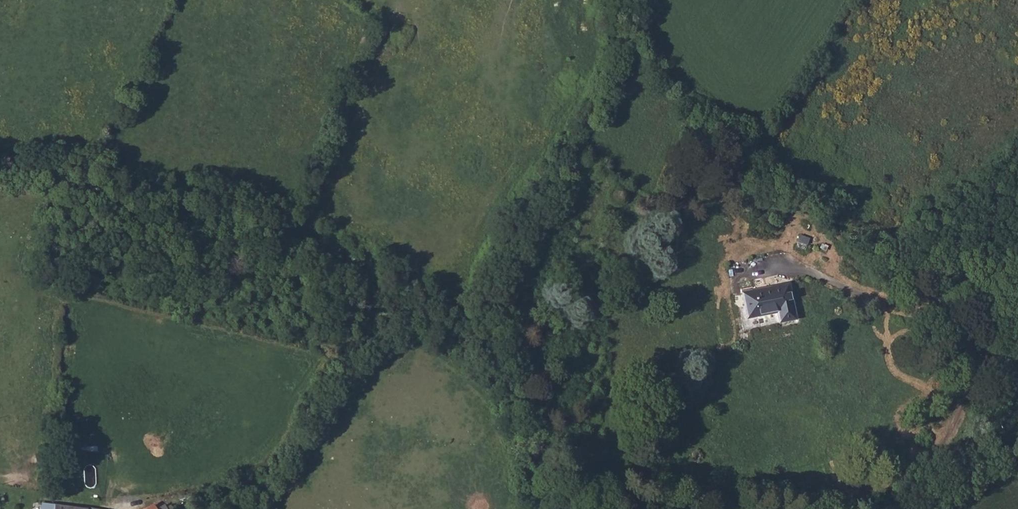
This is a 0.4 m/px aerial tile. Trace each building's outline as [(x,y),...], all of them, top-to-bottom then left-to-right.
[(789,283),(743,291),(748,316),(780,311),(782,321),(796,318),(789,283)]
